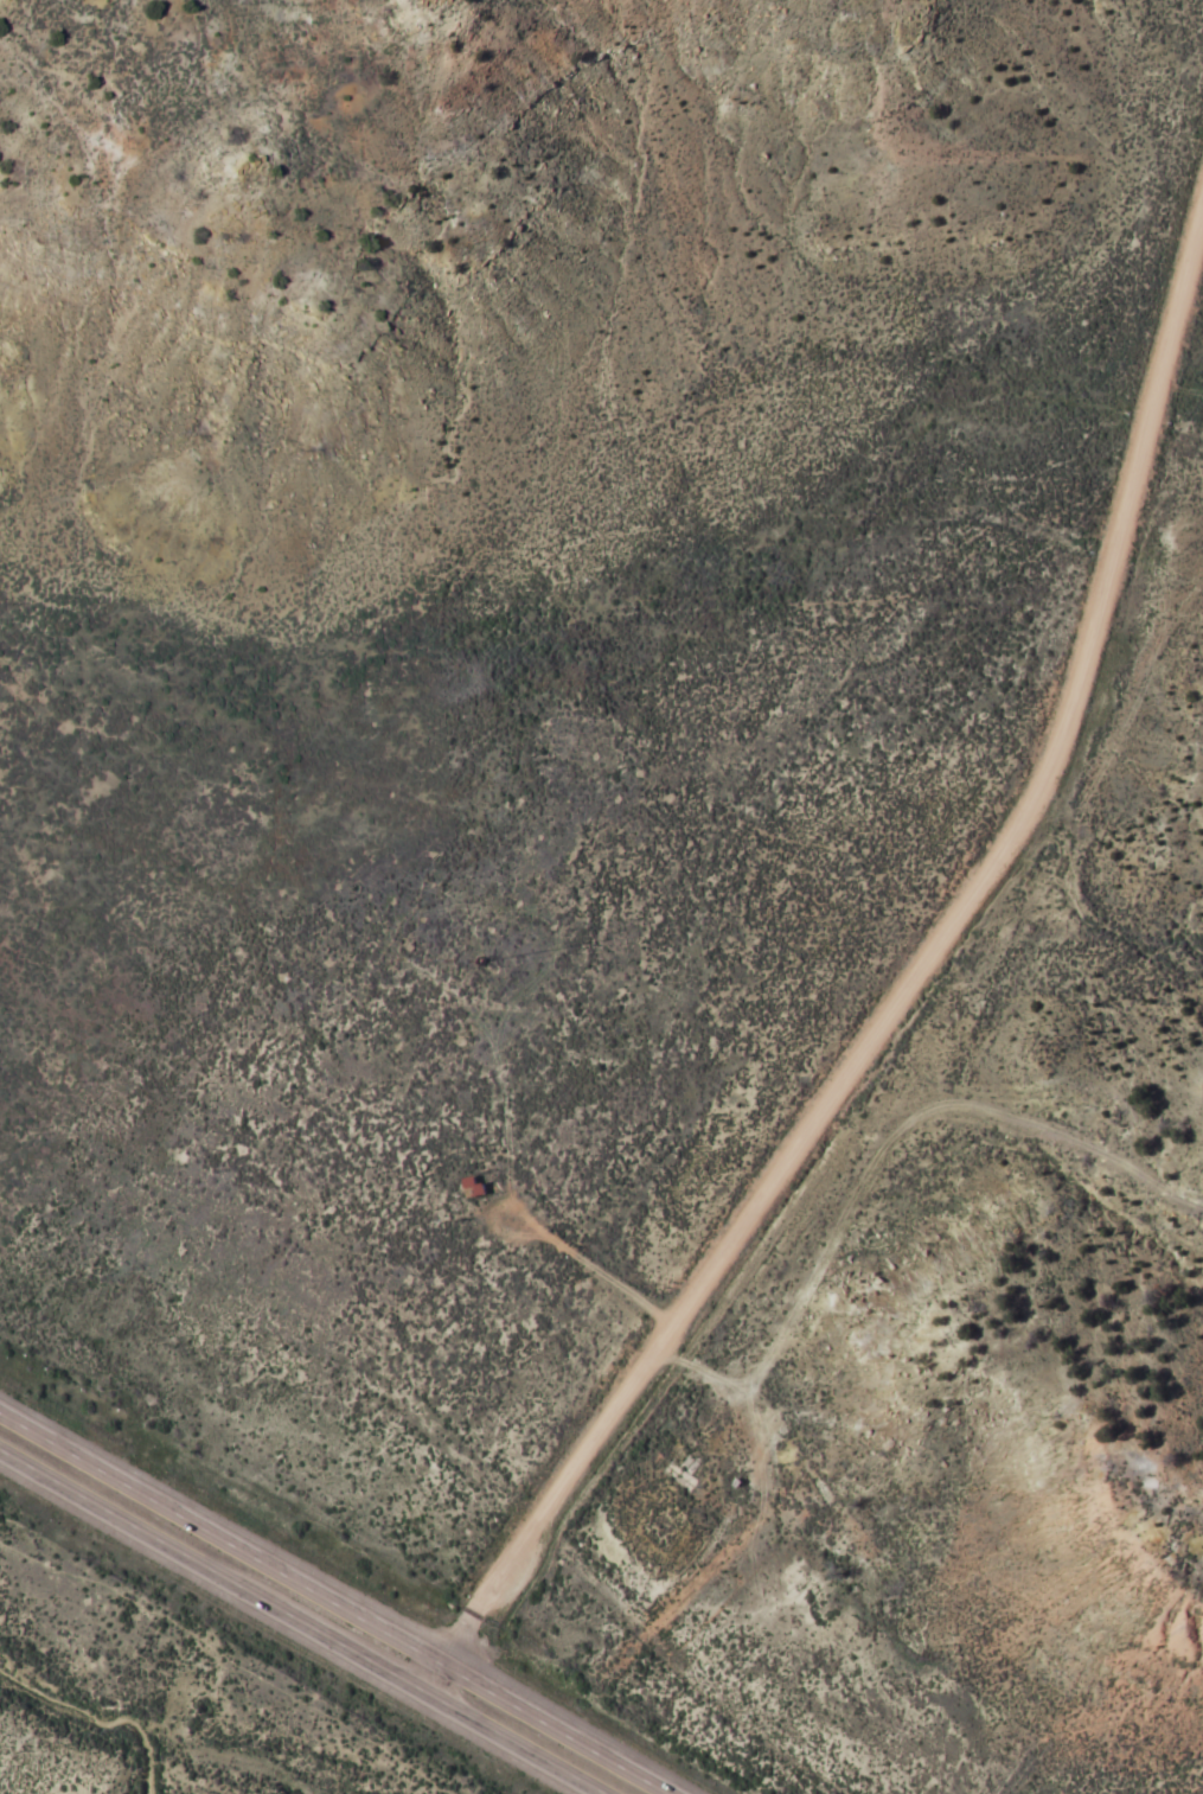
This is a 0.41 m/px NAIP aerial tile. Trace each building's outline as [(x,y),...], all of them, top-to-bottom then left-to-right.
[(465,1178),(469,1199),(488,1196),(484,1175),(465,1178)]
